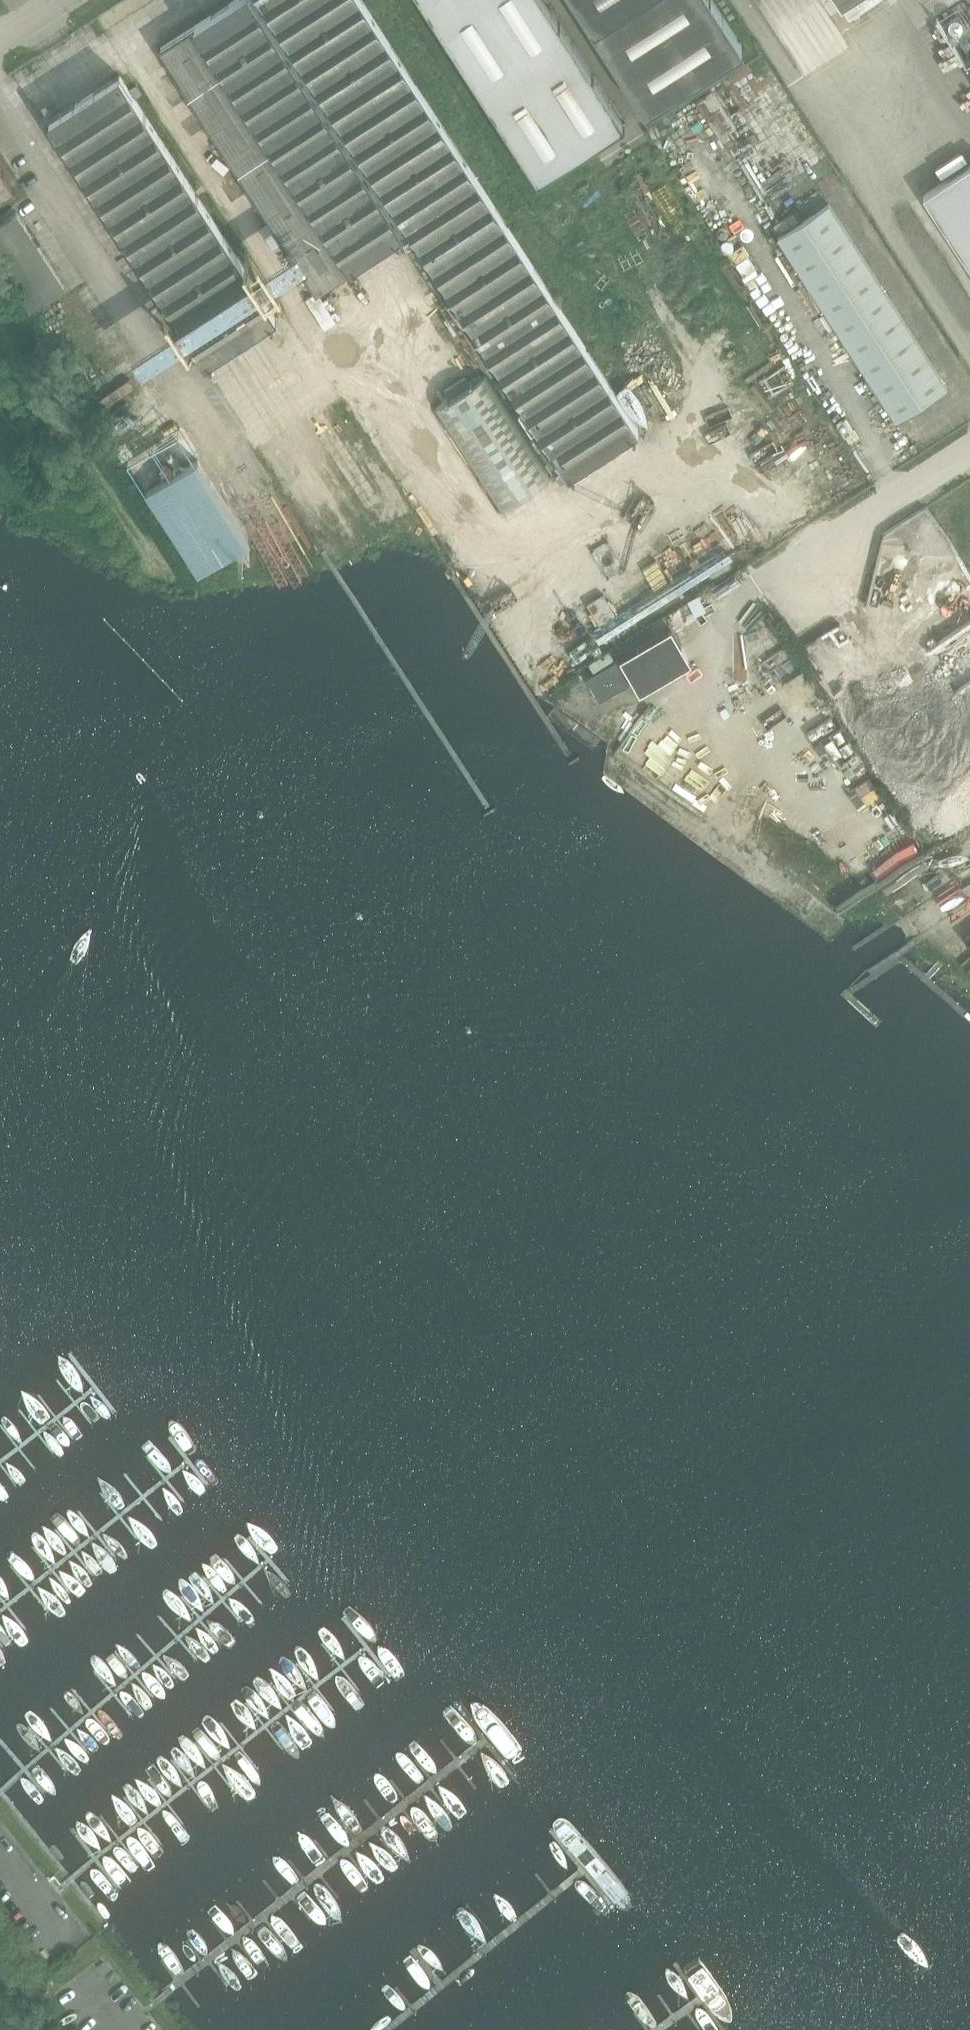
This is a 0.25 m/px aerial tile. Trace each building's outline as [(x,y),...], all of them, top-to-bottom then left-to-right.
[(362,0),(235,0),(161,48),(275,227),(264,234),(278,254),(288,247),(318,293),(413,232),(571,477),(641,431),(362,0)] [(538,179),(625,123),(546,0),(422,0),(538,179)] [(645,110),(743,48),(712,0),(574,0),(645,110)] [(841,9),(848,19),(876,0),(855,0),(841,9)] [(206,362),(277,317),(119,74),(49,120),(206,362)] [(969,244),(969,156),(942,173),(946,180),(934,187),(960,230),(961,229),(969,244)] [(15,188),(0,166),(0,198),(15,188)] [(895,419),(946,386),(829,204),(778,237),(895,419)] [(0,221),(0,260),(31,308),(65,285),(17,210),(2,220),(0,221)] [(421,372),(393,386),(400,400),(428,386),(421,372)] [(486,375),(434,409),(499,511),(552,477),(486,375)] [(370,402),(300,446),(310,462),(380,418),(370,402)] [(150,452),(161,474),(181,464),(171,442),(150,452)] [(267,489),(301,467),(291,453),(257,475),(267,489)] [(160,496),(210,584),(278,546),(228,457),(160,496)] [(969,692),(969,579),(921,608),(969,692)] [(673,597),(666,602),(683,623),(689,617),(673,597)] [(787,618),(762,623),(766,642),(790,638),(787,618)] [(639,693),(690,663),(671,629),(619,659),(639,693)] [(806,645),(779,656),(788,675),(814,664),(806,645)] [(600,701),(612,694),(629,684),(616,661),(586,678),(600,701)] [(827,690),(824,675),(800,680),(803,695),(827,690)]
